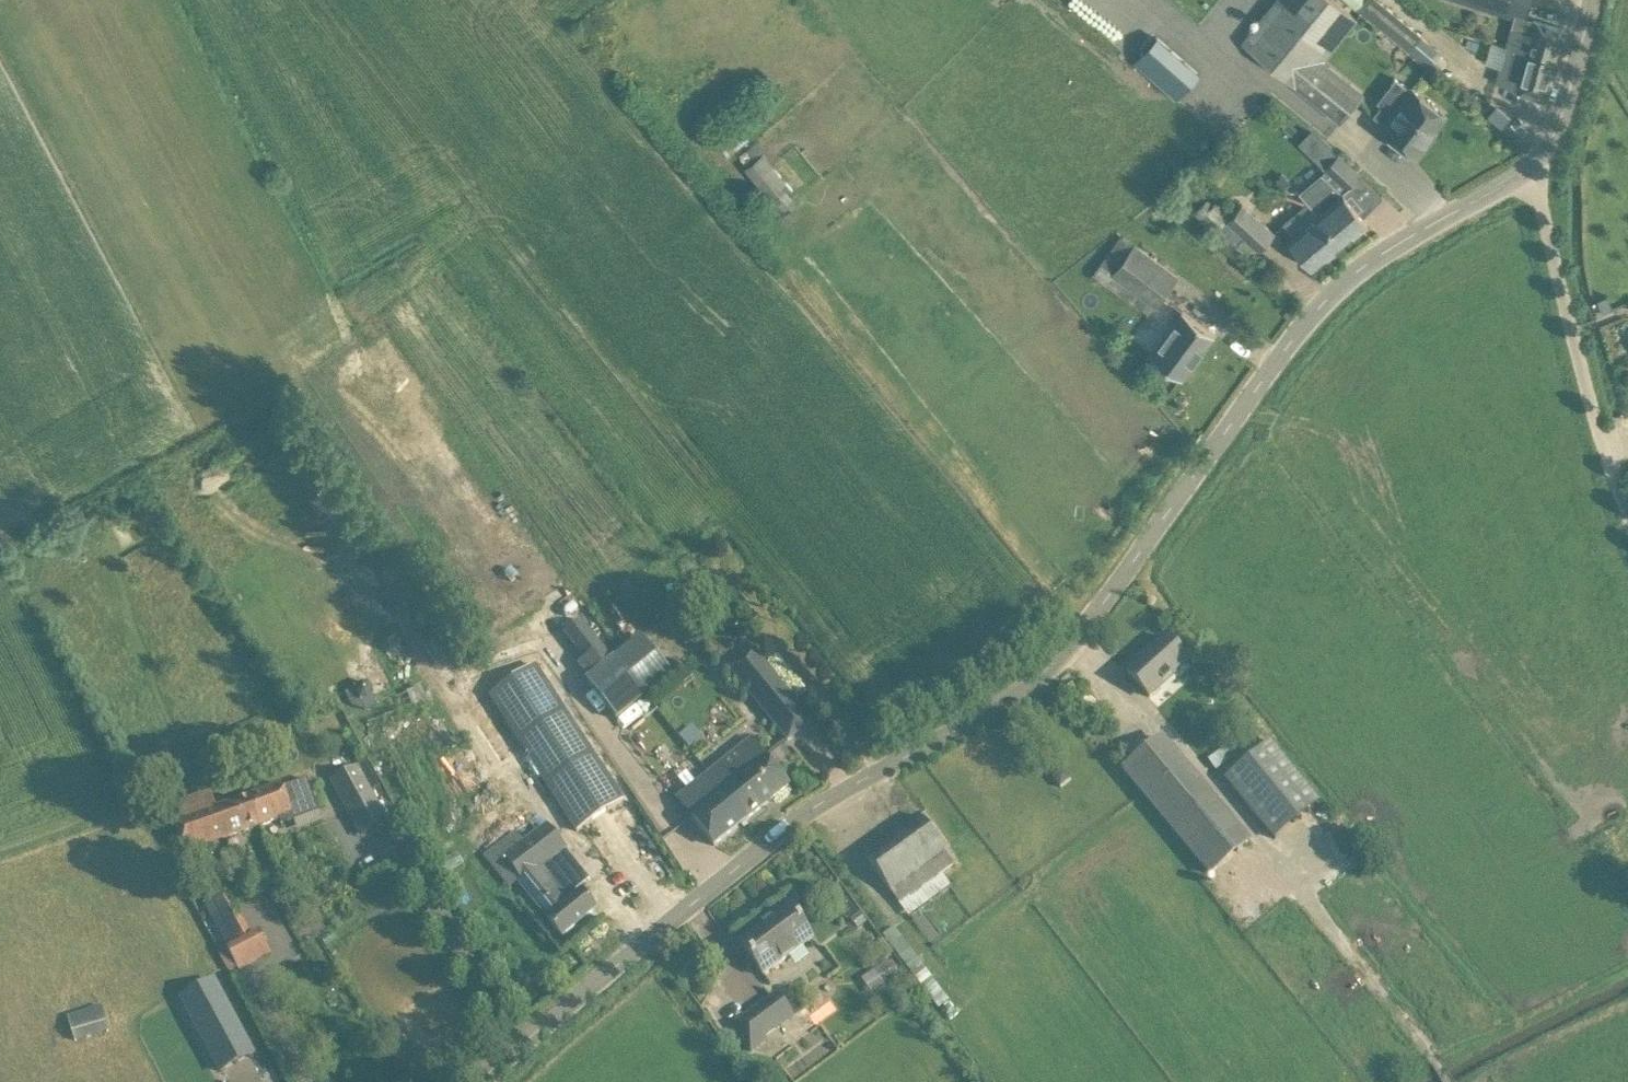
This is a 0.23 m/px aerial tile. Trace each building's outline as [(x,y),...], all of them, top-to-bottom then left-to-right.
[(1334,0),(1274,0),(1241,41),(1299,88),(1356,18),(1334,0)] [(1358,7),(1425,61),(1436,48),(1421,35),(1423,32),(1384,0),(1363,0),(1358,7)] [(1515,16),(1507,45),(1524,50),(1556,60),(1565,30),(1565,29),(1533,20),(1532,23),(1524,20),(1531,0),(1465,0),(1515,16)] [(1213,59),(1197,44),(1185,57),(1162,35),(1144,54),(1185,92),(1202,72),(1201,72),(1213,59)] [(1556,60),(1524,50),(1507,45),(1497,81),(1513,85),(1513,86),(1546,99),(1556,60)] [(1412,87),(1381,127),(1416,155),(1427,141),(1424,139),(1444,112),(1412,87)] [(1240,159),(1247,153),(1238,143),(1232,149),(1240,159)] [(1338,152),(1337,153),(1330,147),(1318,160),(1346,187),(1360,173),(1338,152)] [(763,152),(744,167),(782,213),(801,198),(763,152)] [(1322,173),(1300,192),(1308,202),(1342,242),(1368,220),(1343,191),(1340,194),(1322,173)] [(1184,200),(1192,192),(1182,183),(1175,191),(1184,200)] [(1206,200),(1193,215),(1232,250),(1240,240),(1253,252),(1258,246),(1260,249),(1275,232),(1242,203),(1228,219),(1206,200)] [(1308,202),(1283,223),(1293,234),(1288,238),(1312,267),(1342,242),(1308,202)] [(1120,235),(1093,272),(1149,313),(1156,304),(1176,276),(1134,245),(1121,235),(1120,235)] [(1214,333),(1183,310),(1171,301),(1165,310),(1176,318),(1150,354),(1182,377),(1214,333)] [(586,617),(595,629),(606,621),(596,609),(586,617)] [(721,616),(732,627),(740,621),(729,609),(721,616)] [(620,653),(648,694),(673,675),(641,636),(620,653)] [(1127,671),(1142,687),(1150,696),(1188,662),(1165,637),(1127,671)] [(788,740),(811,720),(754,649),(730,668),(788,740)] [(617,720),(648,694),(620,653),(586,681),(617,720)] [(500,763),(524,748),(577,830),(624,800),(536,665),(466,710),(500,763)] [(657,761),(680,742),(653,709),(630,729),(657,761)] [(789,785),(775,768),(751,737),(705,775),(707,778),(720,795),(724,792),(746,820),(789,785)] [(1248,842),(1161,738),(1123,769),(1210,873),(1248,842)] [(1267,739),(1223,776),(1273,837),(1318,800),(1267,739)] [(358,767),(332,781),(348,810),(374,796),(358,767)] [(1060,787),(1071,778),(1062,767),(1051,776),(1060,787)] [(714,845),(746,820),(724,792),(720,795),(707,778),(705,775),(676,799),(714,845)] [(281,784),(251,795),(262,825),(280,818),(282,825),(319,812),(307,779),(283,788),(281,784)] [(251,795),(173,823),(184,853),(262,825),(251,795)] [(954,864),(945,851),(919,816),(864,855),(899,904),(954,864)] [(523,880),(538,868),(565,848),(548,825),(506,857),(523,880)] [(567,903),(550,882),(538,868),(523,880),(552,916),(548,919),(562,936),(596,909),(581,891),(567,903)] [(228,892),(206,904),(218,925),(239,914),(228,892)] [(813,939),(789,907),(740,944),(764,976),(813,939)] [(908,965),(915,976),(928,967),(920,956),(908,965)] [(221,977),(191,993),(232,1071),(263,1055),(221,977)] [(792,1014),(776,993),(732,1026),(748,1047),(792,1014)] [(73,1041),(110,1029),(101,1002),(65,1014),(73,1041)] [(719,1035),(724,1043),(734,1036),(729,1029),(719,1035)]
